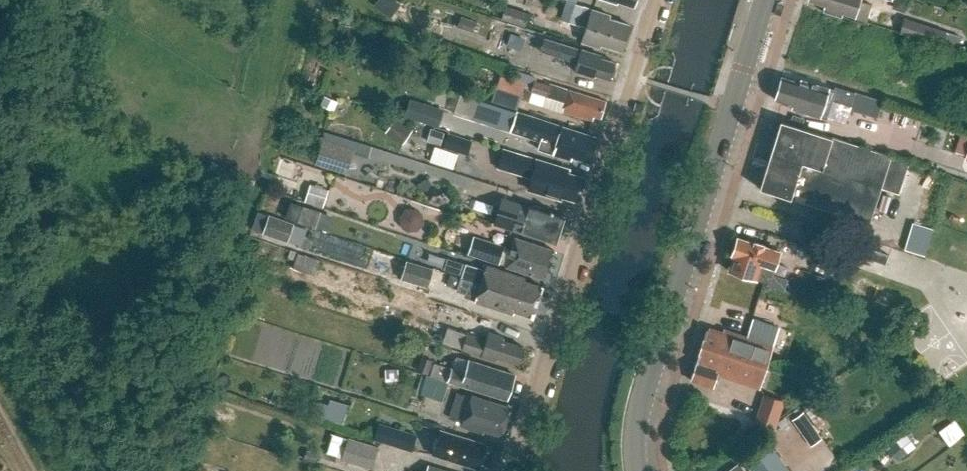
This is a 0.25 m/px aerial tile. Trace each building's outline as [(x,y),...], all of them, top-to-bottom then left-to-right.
[(401,5),(395,0),(378,0),(374,6),(390,18),(401,5)] [(824,11),(843,17),(845,13),(867,20),(870,10),(861,6),(863,0),(811,0),(826,5),(824,11)] [(908,0),(895,0),(892,9),(904,12),(908,0)] [(622,51),(630,25),(609,19),(610,16),(567,2),(562,19),(586,28),(582,42),(600,48),(601,45),(622,51)] [(493,16),(524,25),(528,13),(496,3),(493,16)] [(472,33),(476,21),(461,17),(457,28),(472,33)] [(947,31),(904,18),(899,33),(942,46),(947,31)] [(340,24),(337,35),(346,38),(349,27),(340,24)] [(960,35),(947,31),(942,46),(965,53),(966,48),(957,45),(960,35)] [(523,38),(512,34),(508,46),(519,50),(523,38)] [(581,49),(581,50),(544,37),(539,50),(576,63),(574,71),(587,75),(590,74),(610,80),(611,76),(614,74),(615,70),(614,67),(615,63),(600,58),(601,55),(581,49)] [(496,86),(521,95),(526,81),(501,72),(496,86)] [(878,117),(883,101),(836,87),(835,90),(802,80),(801,83),(783,78),(776,100),(793,105),(792,109),(795,110),(797,112),(802,114),(806,113),(826,119),(833,100),(852,106),(851,109),(878,117)] [(606,102),(605,101),(604,102),(550,85),(550,84),(535,79),(531,92),(546,97),(543,106),(561,112),(592,122),(593,116),(599,118),(600,119),(606,102)] [(333,112),(338,102),(324,96),(320,106),(333,112)] [(404,96),(398,115),(433,125),(438,106),(404,96)] [(588,163),(596,138),(479,99),(472,119),(541,141),(538,150),(572,161),(573,158),(588,163)] [(642,113),(644,105),(636,102),(634,110),(642,113)] [(402,144),(411,131),(395,119),(385,132),(402,144)] [(781,121),(760,188),(870,224),(882,187),(899,193),(909,162),(781,121)] [(444,133),(433,130),(429,142),(440,145),(444,133)] [(444,146),(468,153),(472,140),(448,132),(444,146)] [(347,174),(355,151),(322,141),(315,164),(347,174)] [(584,179),(568,173),(569,170),(505,149),(500,167),(533,177),(533,176),(543,180),(539,192),(560,199),(561,195),(577,200),(584,179)] [(292,181),(297,164),(283,160),(278,176),(292,181)] [(322,207),(328,190),(310,184),(305,202),(322,207)] [(532,207),(501,198),(493,224),(556,244),(564,218),(543,211),(542,208),(535,205),(532,207)] [(285,199),(279,216),(323,231),(329,214),(285,199)] [(396,222),(410,231),(420,215),(406,206),(396,222)] [(262,233),(287,242),(294,223),(269,214),(262,233)] [(927,250),(933,229),(911,222),(905,243),(927,250)] [(544,280),(554,251),(515,238),(510,252),(504,248),(504,246),(473,236),(467,254),(498,264),(498,263),(506,266),(505,267),(544,280)] [(732,255),(733,255),(729,270),(757,279),(769,283),(769,285),(821,302),(828,278),(807,271),(804,283),(773,273),(780,251),(764,246),(764,244),(755,241),(754,243),(738,237),(737,240),(734,243),(733,248),(733,252),(732,255)] [(434,264),(438,252),(424,248),(421,259),(434,264)] [(399,270),(403,259),(375,250),(371,261),(399,270)] [(886,264),(889,255),(878,251),(874,260),(886,264)] [(320,260),(299,253),(295,267),(316,273),(320,260)] [(442,257),(440,268),(457,272),(459,261),(442,257)] [(427,287),(433,269),(406,261),(400,279),(427,287)] [(537,305),(542,288),(524,282),(525,279),(485,266),(484,271),(466,265),(461,278),(518,297),(517,299),(537,305)] [(533,318),(537,305),(517,299),(518,297),(461,278),(457,291),(476,297),(474,302),(512,315),(514,311),(533,318)] [(760,388),(779,328),(753,319),(747,337),(724,330),(723,334),(706,328),(694,367),(717,374),(760,388)] [(517,364),(522,347),(503,341),(504,337),(489,332),(486,340),(448,327),(442,343),(494,361),(497,357),(517,364)] [(430,366),(431,362),(422,359),(417,372),(427,375),(430,366)] [(448,383),(505,401),(513,376),(467,362),(463,374),(450,370),(450,372),(430,366),(427,375),(447,381),(446,383),(448,383)] [(717,374),(694,367),(690,381),(713,388),(717,374)] [(386,382),(399,381),(398,368),(385,369),(386,382)] [(443,401),(448,383),(446,383),(425,377),(423,384),(434,387),(431,397),(443,401)] [(500,435),(507,411),(504,406),(471,395),(470,398),(456,393),(448,418),(462,422),(461,426),(481,432),(482,429),(500,435)] [(764,393),(760,406),(780,413),(784,400),(764,393)] [(339,425),(345,405),(313,396),(307,415),(339,425)] [(811,447),(822,439),(803,413),(792,421),(811,447)] [(416,434),(379,422),(374,439),(411,451),(416,434)] [(939,432),(949,445),(960,437),(950,424),(939,432)] [(477,468),(484,444),(440,431),(433,455),(477,468)] [(893,443),(902,455),(915,446),(906,434),(893,443)] [(371,470),(378,449),(349,440),(342,462),(371,470)] [(307,452),(304,461),(314,464),(317,456),(307,452)] [(768,457),(748,470),(778,470),(768,457)] [(741,463),(729,470),(746,470),(741,463)]
